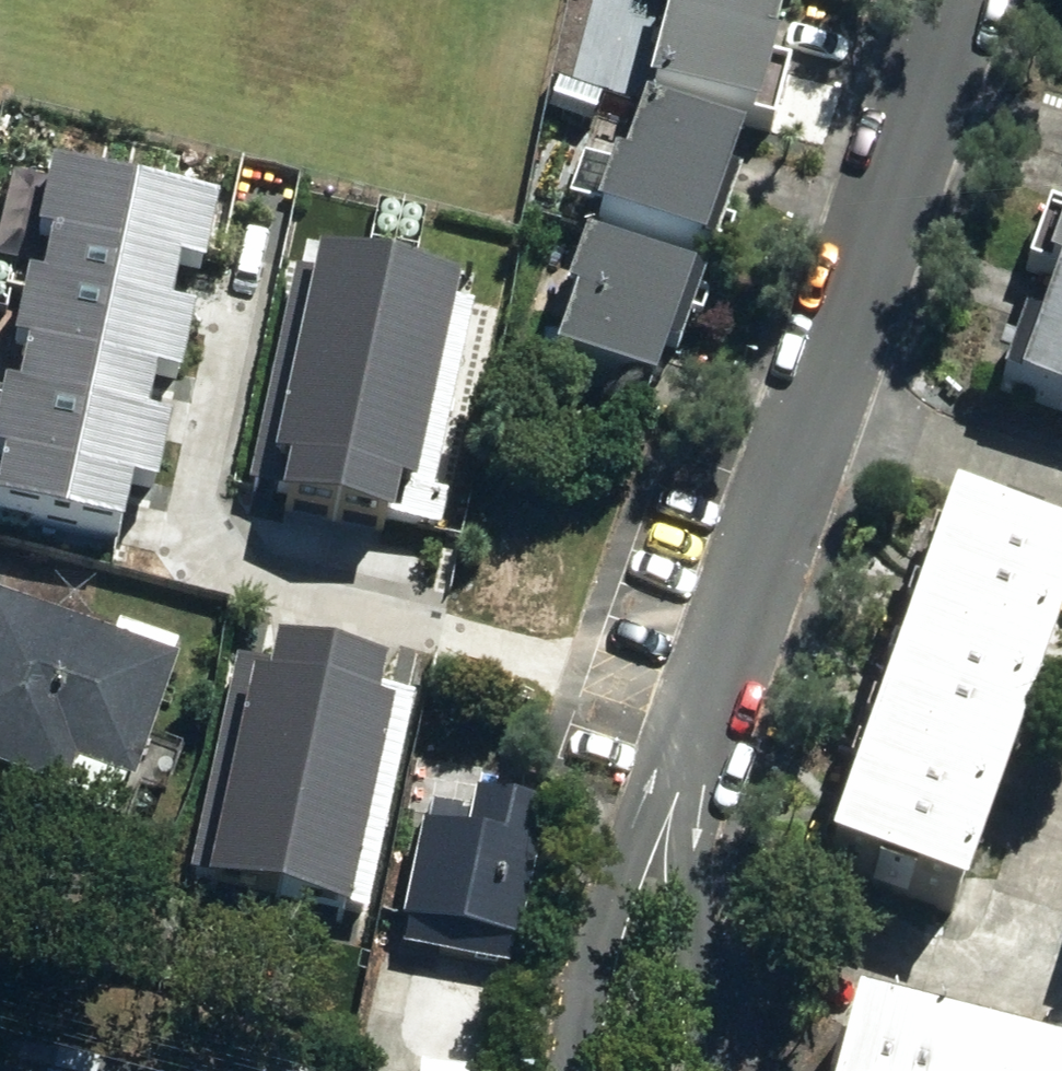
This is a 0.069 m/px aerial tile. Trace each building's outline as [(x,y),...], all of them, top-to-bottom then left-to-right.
[(772,114),(784,64),(770,61),(776,38),(770,38),(780,0),(668,0),(647,83),(772,114)] [(593,209),(713,250),(738,177),(723,172),(737,131),(640,98),(620,155),(613,152),(593,209)] [(53,240),(42,297),(169,321),(180,262),(203,266),(214,210),(46,178),(34,237),(53,240)] [(1046,265),(1058,268),(1061,270),(1061,222),(1046,265)] [(553,350),(651,384),(664,346),(675,351),(700,277),(582,236),(563,287),(574,291),(553,350)] [(306,258),(254,496),(329,513),(381,274),(306,258)] [(1058,268),(1015,379),(1061,396),(1061,270),(1058,268)] [(381,274),(329,513),(402,528),(454,290),(381,274)] [(25,355),(15,404),(142,429),(152,376),(175,380),(186,325),(169,321),(42,297),(18,292),(6,351),(25,355)] [(119,528),(127,484),(150,488),(161,433),(142,429),(15,404),(0,401),(0,505),(119,528)] [(965,901),(1061,620),(1061,540),(948,501),(827,852),(965,901)] [(104,827),(119,786),(128,790),(173,668),(0,605),(0,779),(45,795),(42,803),(104,827)] [(253,644),(207,883),(275,898),(322,659),(253,644)] [(322,659),(275,898),(344,911),(391,672),(322,659)] [(397,946),(507,965),(536,805),(471,793),(468,812),(423,804),(397,946)] [(851,1004),(835,1070),(1061,1070),(1061,1057),(851,1004)] [(474,1051),(411,1046),(409,1070),(472,1070),(474,1051)]
